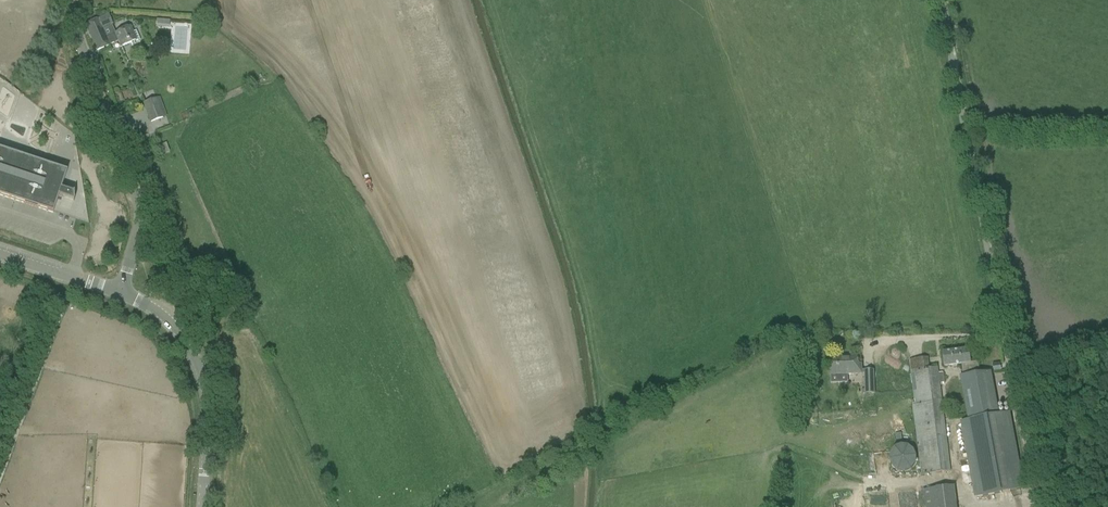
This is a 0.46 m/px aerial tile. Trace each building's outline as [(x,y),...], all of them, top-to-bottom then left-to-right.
[(108,15),(85,25),(97,50),(109,45),(118,41),(121,47),(129,44),(131,48),(138,45),(140,41),(136,32),(133,33),(130,27),(115,33),(110,23),(111,22),(108,15)] [(169,29),(170,21),(157,20),(156,28),(169,29)] [(156,99),(144,103),(150,122),(162,118),(166,116),(162,104),(158,105),(156,99)] [(23,203),(23,204),(38,209),(38,208),(52,213),(56,203),(58,196),(73,201),(74,201),(73,193),(61,189),(67,172),(64,171),(63,171),(30,160),(15,155),(0,150),(0,196),(23,203)] [(969,350),(943,353),(945,367),(961,365),(963,375),(963,376),(980,374),(978,362),(970,363),(969,350)] [(858,364),(858,356),(830,357),(830,368),(830,377),(862,375),(862,371),(862,364),(858,364)] [(929,369),(927,358),(910,360),(911,371),(915,403),(912,404),(922,476),(950,472),(938,379),(937,368),(929,369)] [(1000,363),(993,364),(994,371),(1001,370),(1000,363)] [(865,395),(874,394),(874,381),(873,370),(864,370),(865,381),(865,395)] [(963,376),(960,376),(968,421),(962,422),(976,497),(1022,489),(1008,413),(999,415),(991,372),(990,372),(980,374),(963,376)] [(808,420),(809,407),(800,406),(799,420),(808,420)] [(903,471),(905,471),(906,471),(908,471),(909,470),(910,469),(911,468),(913,467),(914,466),(914,465),(915,464),(916,462),(916,461),(916,459),(916,458),(916,456),(916,455),(915,454),(915,452),(914,451),(913,450),(912,449),(911,448),(910,447),(909,446),(907,445),(906,445),(904,445),(903,445),(901,445),(900,445),(898,446),(897,446),(896,447),(894,448),(893,449),(892,450),(892,451),(891,452),(890,454),(890,455),(890,457),(890,458),(890,460),(890,461),(890,463),(891,464),(892,465),(893,467),(894,468),(895,469),(896,469),(897,470),(899,471),(900,471),(902,471),(903,471)] [(923,490),(925,506),(957,506),(954,486),(923,490)]
